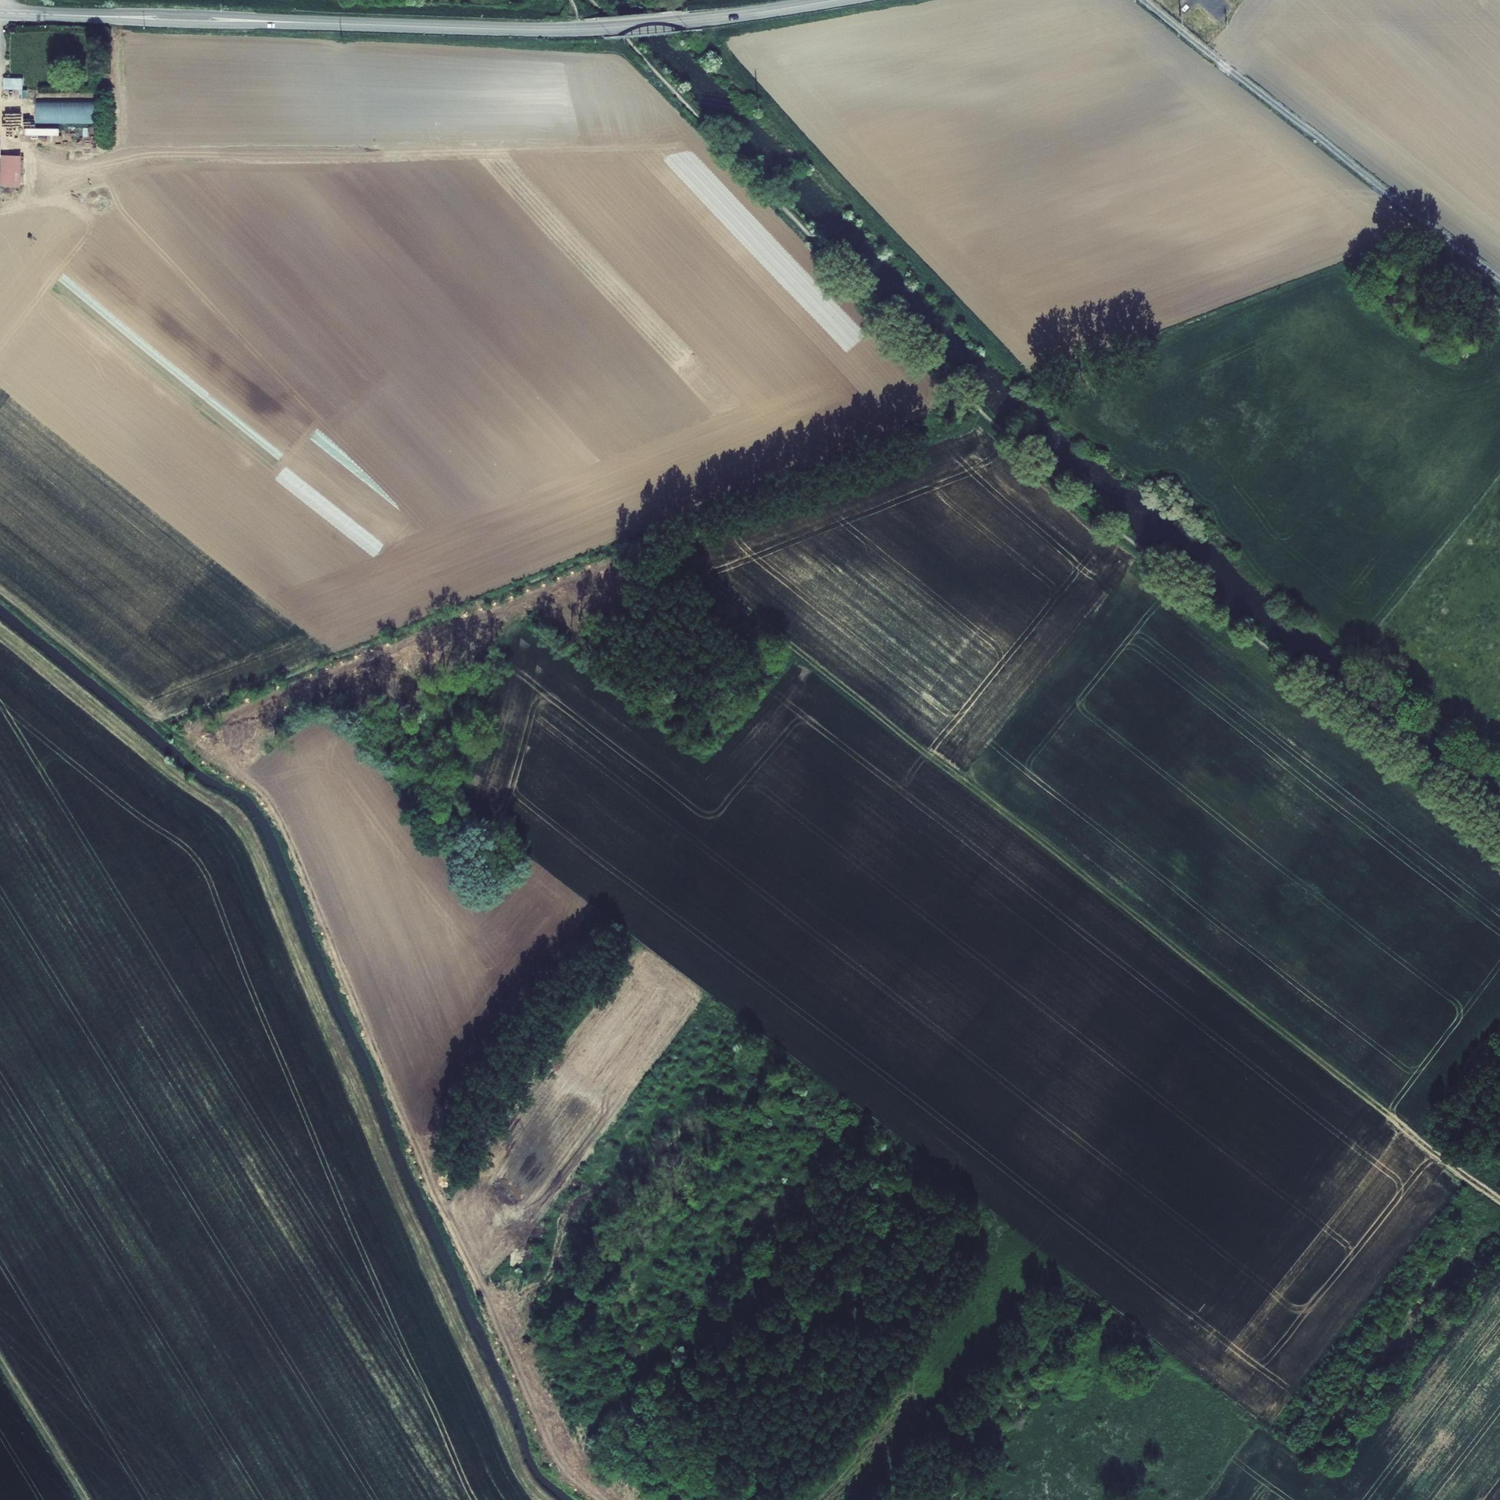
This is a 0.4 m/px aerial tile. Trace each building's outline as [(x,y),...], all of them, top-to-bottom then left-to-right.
[(23,82),(4,81),(3,89),(17,89),(22,90),(23,82)] [(36,122),(95,123),(95,103),(36,102),(36,122)] [(0,157),(0,187),(20,188),(21,159),(0,157)]
